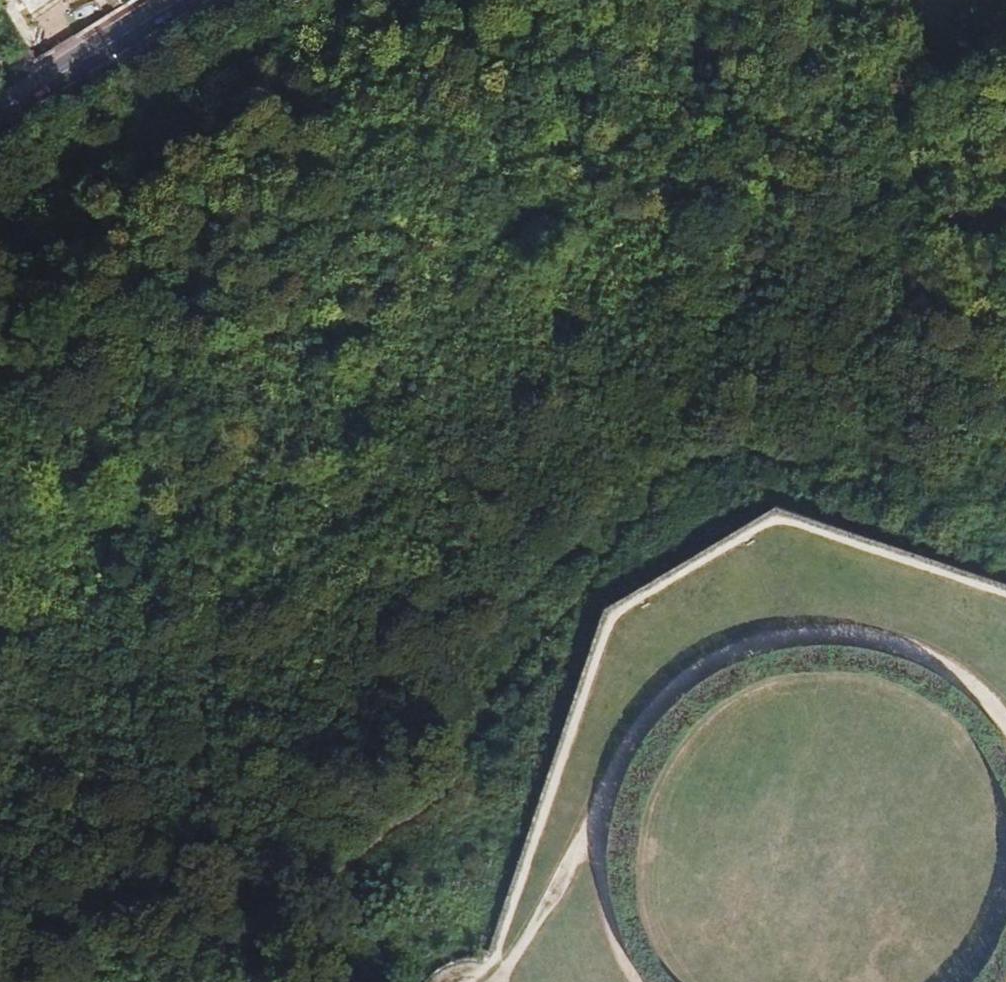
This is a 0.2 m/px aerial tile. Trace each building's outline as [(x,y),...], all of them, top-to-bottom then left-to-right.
[(971,25),(930,50),(943,72),(983,46),(992,61),(1005,52),(1005,47),(980,3),(963,13),(971,25)]
